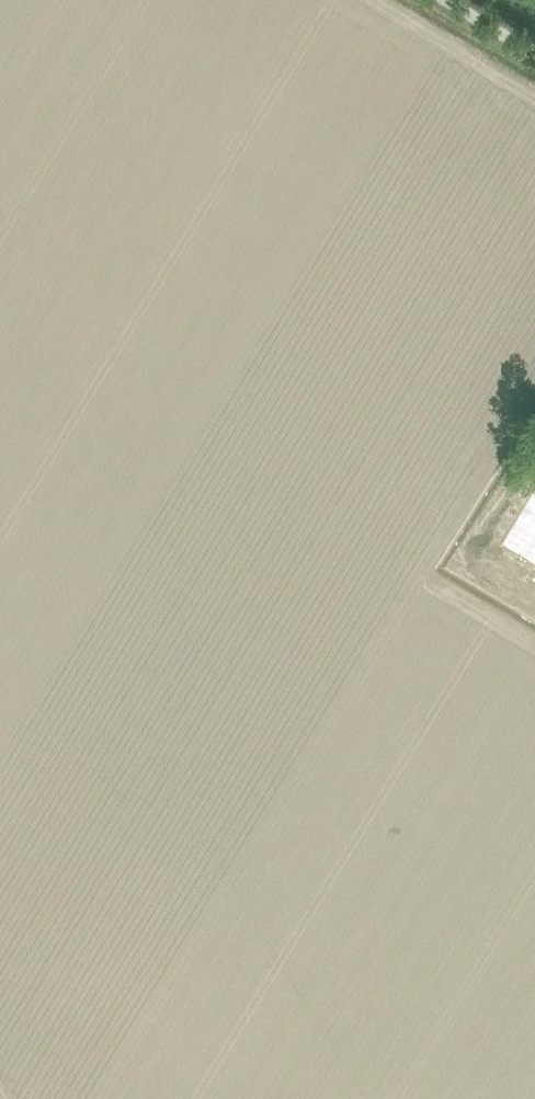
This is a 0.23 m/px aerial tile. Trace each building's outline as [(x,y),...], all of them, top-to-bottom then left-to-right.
[(501,545),(534,565),(534,488),(501,545)]
